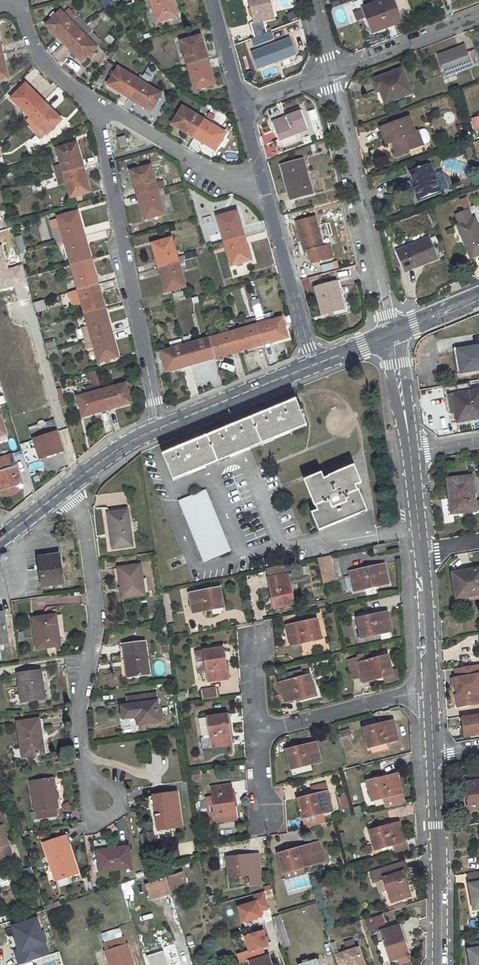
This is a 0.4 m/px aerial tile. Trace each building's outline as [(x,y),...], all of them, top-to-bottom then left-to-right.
[(140,1),(144,14),(148,13),(153,11),(157,23),(177,17),(173,2),(173,0),(145,0),(140,1)] [(267,32),(264,20),(274,18),(269,0),(249,0),(251,10),(253,9),(254,13),(252,14),(254,23),(250,24),(255,37),(251,39),(254,46),(274,39),(271,31),(267,32)] [(386,25),(391,23),(392,25),(402,21),(394,0),(387,0),(364,9),(373,33),(387,27),(386,25)] [(338,25),(347,22),(342,6),(333,9),(338,25)] [(353,12),(357,22),(364,19),(360,9),(353,12)] [(62,11),(47,26),(58,37),(59,36),(66,43),(86,24),(77,14),(71,20),(62,11)] [(153,11),(148,13),(151,24),(157,23),(153,11)] [(86,24),(66,43),(72,49),(71,50),(82,61),(97,47),(86,36),(92,30),(86,24)] [(206,61),(204,52),(205,52),(200,36),(181,42),(188,66),(206,61)] [(289,39),(252,52),(259,68),(295,54),(289,39)] [(66,43),(64,44),(71,51),(71,50),(72,49),(66,43)] [(439,56),(446,76),(478,63),(478,60),(475,50),(467,53),(465,46),(439,56)] [(66,64),(75,74),(79,69),(71,60),(66,64)] [(206,61),(188,66),(194,90),(214,85),(210,70),(209,70),(206,61)] [(119,68),(108,86),(122,93),(130,98),(140,81),(119,68)] [(403,70),(373,81),(377,91),(381,90),(385,103),(411,94),(403,70)] [(162,94),(147,85),(151,77),(145,73),(140,81),(130,98),(129,99),(137,104),(137,103),(151,112),(162,94)] [(26,85),(11,100),(29,117),(42,104),(36,97),(37,96),(26,85)] [(44,102),(42,104),(49,111),(50,110),(51,109),(44,102)] [(42,104),(29,117),(46,135),(47,135),(61,121),(50,110),(49,111),(42,104)] [(184,108),(173,125),(186,133),(186,134),(194,138),(205,120),(184,108)] [(300,109),(287,114),(288,117),(273,123),(280,140),(308,130),(300,109)] [(227,134),(211,124),(215,118),(209,114),(205,120),(194,138),(201,143),(202,142),(216,151),(227,134)] [(29,117),(24,122),(42,139),(46,135),(29,117)] [(396,145),(394,145),(397,154),(423,144),(418,132),(415,133),(409,118),(381,129),(387,144),(395,141),(396,145)] [(419,131),(424,144),(431,141),(425,128),(419,131)] [(125,136),(117,139),(120,148),(128,146),(125,136)] [(77,144),(57,149),(62,165),(54,167),(57,176),(64,174),(82,169),(80,159),(81,159),(77,144)] [(303,160),(282,166),(289,192),(292,191),(294,198),(313,193),(303,160)] [(431,195),(430,192),(439,189),(430,164),(409,171),(419,199),(431,195)] [(151,167),(131,172),(136,187),(137,187),(140,195),(158,190),(151,167)] [(82,169),(64,174),(67,183),(71,198),(90,192),(86,178),(87,177),(84,168),(82,169)] [(50,171),(40,173),(42,180),(52,177),(50,171)] [(64,174),(57,176),(59,185),(67,183),(64,174)] [(165,215),(160,197),(166,195),(164,188),(158,190),(140,195),(142,205),(146,220),(165,215)] [(466,197),(460,200),(463,210),(470,207),(466,197)] [(468,210),(457,215),(461,225),(472,220),(468,210)] [(78,212),(58,218),(62,233),(65,242),(84,236),(86,236),(84,227),(82,228),(78,212)] [(237,212),(217,218),(224,242),(242,236),(240,228),(241,228),(237,212)] [(315,217),(297,222),(306,252),(309,251),(312,263),(333,257),(330,245),(323,247),(315,217)] [(458,226),(471,258),(478,255),(478,228),(475,218),(472,220),(461,225),(458,226)] [(62,233),(56,234),(59,243),(65,242),(62,233)] [(18,254),(25,252),(20,235),(14,237),(18,254)] [(84,236),(65,242),(72,266),(89,261),(87,256),(90,256),(88,245),(86,245),(84,236)] [(242,236),(224,242),(231,267),(251,260),(246,245),(245,246),(242,236)] [(429,238),(396,252),(403,269),(410,266),(412,269),(438,258),(429,238)] [(172,239),(152,244),(157,260),(156,260),(158,268),(184,261),(194,258),(193,254),(178,259),(172,239)] [(89,261),(72,266),(79,289),(97,285),(95,275),(96,275),(93,265),(90,266),(89,261)] [(184,261),(158,268),(161,278),(162,278),(167,293),(186,287),(181,269),(186,267),(184,261)] [(322,272),(338,268),(336,261),(320,266),(322,272)] [(336,282),(315,288),(322,315),(344,309),(336,282)] [(70,292),(74,305),(82,303),(85,314),(102,309),(101,305),(104,304),(101,294),(102,293),(99,284),(97,285),(79,289),(70,292)] [(42,299),(33,302),(36,312),(45,309),(42,299)] [(102,309),(85,314),(89,327),(92,338),(111,333),(113,332),(110,323),(110,324),(105,308),(102,309)] [(259,317),(256,318),(264,345),(273,342),(273,341),(288,338),(282,317),(261,323),(259,317)] [(256,318),(253,319),(255,325),(242,329),(237,330),(235,324),(232,325),(239,350),(240,351),(254,347),(254,348),(264,345),(256,318)] [(253,319),(241,322),(242,329),(255,325),(253,319)] [(26,323),(20,324),(24,339),(30,337),(26,323)] [(231,332),(209,338),(214,355),(219,353),(220,357),(231,354),(230,352),(239,350),(232,325),(229,326),(231,332)] [(89,327),(82,329),(85,340),(92,338),(89,327)] [(111,333),(92,338),(99,362),(119,357),(115,342),(114,342),(111,333)] [(191,338),(184,340),(190,362),(194,360),(195,364),(206,361),(205,360),(214,357),(214,355),(209,338),(193,343),(191,338)] [(183,339),(180,339),(182,346),(162,352),(167,372),(182,368),(182,369),(191,366),(190,362),(184,340),(183,339)] [(54,341),(45,344),(45,345),(46,351),(56,348),(54,341)] [(458,351),(462,373),(478,370),(478,346),(472,348),(472,349),(458,351)] [(56,348),(46,351),(49,357),(58,355),(56,348)] [(105,369),(97,371),(98,377),(107,375),(105,369)] [(117,408),(132,403),(126,384),(102,391),(107,409),(108,411),(117,408)] [(453,395),(458,422),(478,419),(478,390),(453,395)] [(102,391),(78,397),(83,417),(98,413),(98,411),(107,409),(102,391)] [(171,452),(164,455),(174,480),(307,425),(296,400),(277,408),(276,406),(262,411),(263,414),(259,416),(234,426),(233,423),(219,429),(220,432),(215,434),(190,444),(189,442),(175,448),(176,450),(171,452)] [(32,415),(21,419),(25,431),(31,429),(40,458),(44,457),(50,455),(63,451),(54,421),(45,424),(41,412),(38,413),(32,415)] [(23,485),(17,466),(16,467),(8,440),(0,442),(0,492),(23,485)] [(349,509),(348,506),(363,500),(359,490),(358,490),(356,485),(360,484),(353,466),(329,476),(329,477),(324,479),(323,475),(306,482),(315,506),(316,506),(318,510),(312,513),(319,531),(346,520),(343,512),(349,509)] [(472,477),(448,479),(451,500),(452,500),(454,514),(476,511),(472,477)] [(206,490),(180,501),(205,561),(231,550),(206,490)] [(363,500),(348,506),(349,509),(343,512),(346,520),(368,510),(363,500)] [(128,511),(109,514),(114,549),(133,546),(128,511)] [(385,544),(373,546),(374,554),(387,552),(385,544)] [(59,555),(39,558),(43,586),(63,583),(59,555)] [(318,558),(323,583),(336,580),(330,555),(318,558)] [(141,564),(119,568),(123,599),(145,595),(141,564)] [(286,564),(267,568),(276,608),(295,603),(286,564)] [(384,565),(351,572),(352,578),(355,591),(388,584),(384,565)] [(453,574),(458,598),(478,595),(478,569),(453,574)] [(345,579),(348,593),(355,591),(352,578),(345,579)] [(220,588),(191,594),(194,613),(224,607),(220,588)] [(458,598),(459,603),(478,600),(478,595),(458,598)] [(388,612),(358,619),(363,638),(392,631),(388,612)] [(60,646),(58,635),(59,634),(56,615),(34,618),(38,649),(60,646)] [(317,620),(287,627),(291,646),(321,639),(317,620)] [(30,632),(17,634),(18,642),(31,640),(30,632)] [(145,642),(124,645),(126,662),(128,661),(130,677),(150,675),(145,642)] [(169,642),(161,643),(163,653),(170,652),(169,642)] [(224,649),(204,652),(209,681),(228,678),(224,649)] [(363,677),(364,682),(386,677),(393,675),(393,672),(388,656),(360,663),(359,659),(350,661),(354,679),(363,677)] [(458,706),(478,703),(478,692),(478,691),(478,684),(478,664),(456,668),(457,678),(455,678),(457,685),(458,694),(456,695),(458,706)] [(386,677),(388,682),(400,679),(397,670),(393,672),(393,675),(386,677)] [(41,671),(19,674),(22,702),(45,699),(41,671)] [(290,681),(281,683),(286,702),(315,694),(310,676),(303,678),(301,672),(289,675),(290,681)] [(216,689),(205,691),(206,699),(217,698),(216,689)] [(156,694),(128,698),(129,705),(122,706),(124,719),(137,716),(139,724),(160,721),(156,694)] [(227,715),(200,719),(203,739),(201,740),(203,749),(232,745),(227,715)] [(476,733),(478,732),(478,715),(462,717),(465,737),(476,735),(476,733)] [(386,723),(365,729),(370,748),(399,740),(394,721),(393,721),(392,718),(385,720),(386,723)] [(40,719),(18,722),(23,757),(44,754),(42,736),(43,736),(40,719)] [(350,732),(338,736),(340,742),(352,739),(350,732)] [(316,743),(286,751),(291,770),(320,762),(316,743)] [(191,781),(201,779),(199,770),(190,771),(191,781)] [(397,774),(368,781),(373,801),(402,793),(397,774)] [(54,779),(31,781),(35,812),(37,812),(38,820),(57,817),(56,810),(58,809),(54,779)] [(466,782),(469,808),(478,807),(478,781),(466,782)] [(232,785),(212,787),(214,797),(207,798),(210,822),(218,821),(218,822),(237,819),(232,785)] [(328,792),(298,800),(303,819),(333,811),(328,792)] [(177,793),(155,796),(159,830),(182,827),(177,793)] [(12,856),(3,826),(6,825),(1,810),(0,810),(0,860),(12,856)] [(400,823),(371,831),(376,850),(389,846),(405,841),(400,823)] [(65,837),(44,844),(56,880),(78,873),(69,845),(68,845),(65,837)] [(405,841),(389,846),(392,854),(407,850),(405,841)] [(309,846),(279,854),(285,873),(303,868),(324,862),(319,845),(309,848),(309,846)] [(129,847),(98,851),(100,872),(132,868),(129,847)] [(251,855),(227,858),(230,877),(249,875),(251,885),(262,883),(259,855),(251,856),(251,855)] [(406,881),(403,873),(408,871),(405,862),(372,873),(374,882),(377,881),(384,878),(388,890),(392,902),(411,896),(406,881)] [(303,868),(285,873),(287,880),(305,875),(303,868)] [(468,873),(471,892),(470,892),(473,909),(478,907),(478,871),(468,873)] [(183,873),(165,879),(170,894),(186,888),(183,876),(184,876),(183,873)] [(384,878),(377,881),(381,892),(388,890),(384,878)] [(165,879),(145,885),(150,901),(170,894),(165,879)] [(256,902),(239,908),(244,923),(261,917),(260,912),(269,909),(264,892),(254,895),(256,902)] [(241,904),(253,901),(252,895),(239,899),(241,904)] [(382,915),(366,920),(368,927),(379,923),(380,924),(384,922),(382,915)] [(39,918),(9,925),(18,963),(48,957),(39,918)] [(280,918),(273,920),(282,947),(288,945),(280,918)] [(400,925),(381,931),(391,960),(409,954),(400,925)] [(249,952),(237,956),(240,963),(259,957),(257,950),(267,947),(263,932),(245,938),(249,952)] [(104,953),(109,964),(132,964),(134,964),(128,945),(125,946),(123,938),(104,944),(107,952),(104,953)] [(334,956),(337,964),(364,964),(358,948),(334,956)] [(470,959),(471,964),(478,964),(478,948),(469,950),(471,959),(470,959)] [(250,962),(251,964),(271,964),(268,956),(250,962)]
